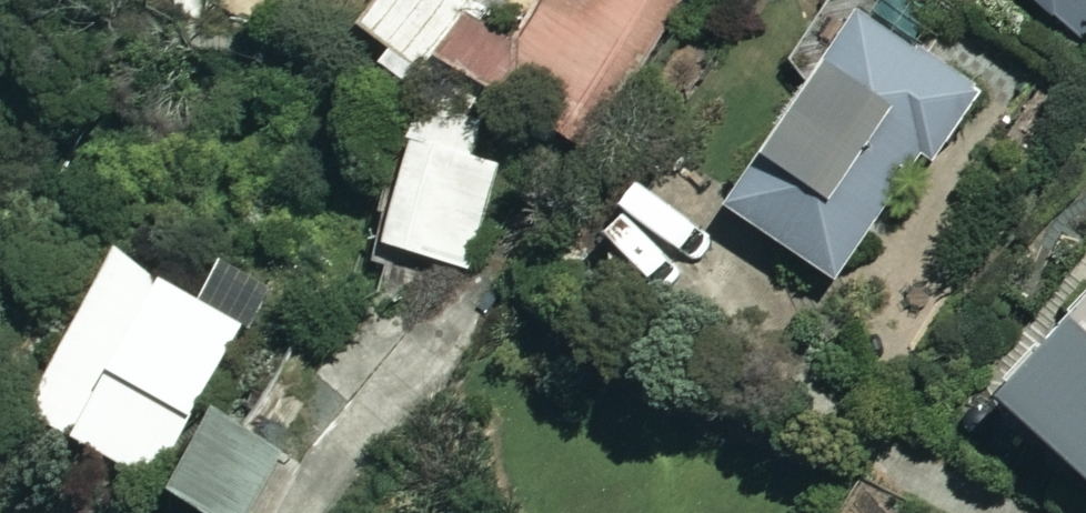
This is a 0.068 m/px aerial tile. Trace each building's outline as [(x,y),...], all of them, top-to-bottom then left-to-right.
[(187,3),(178,21),(236,48),(245,30),(266,40),(285,0),(181,0),(187,3)] [(473,0),(406,0),(376,43),(432,82),(484,7),(473,0)] [(687,0),(564,0),(522,59),(492,38),(467,73),(581,154),(690,2),(687,0)] [(836,0),(835,0),(793,65),(820,83),(733,220),(849,294),(925,174),(941,184),(994,101),(836,0)] [(1084,42),(1085,40),(1085,0),(1034,0),(1084,42)] [(397,254),(471,275),(512,134),(438,113),(397,254)] [(734,202),(677,162),(612,254),(668,294),(734,202)] [(251,332),(128,262),(37,421),(161,491),(251,332)] [(1077,345),(1085,353),(1085,335),(1077,345)] [(343,380),(296,356),(254,437),(232,426),(189,509),(196,512),(274,512),(343,380)] [(1032,431),(1085,478),(1085,369),(1032,431)] [(884,500),(866,512),(893,512),(884,500)]
